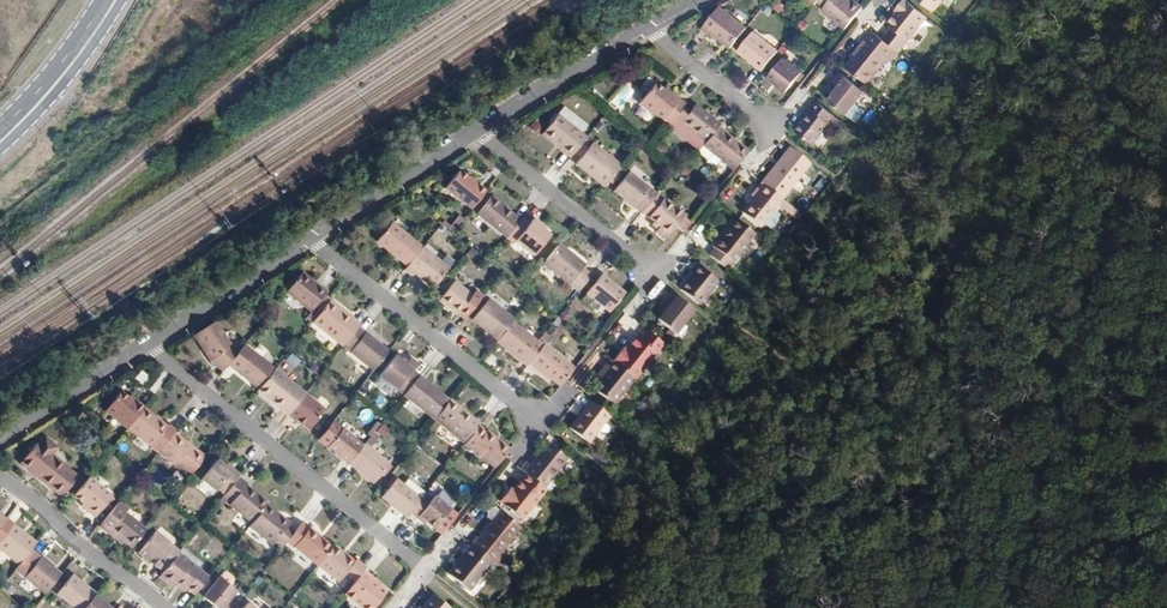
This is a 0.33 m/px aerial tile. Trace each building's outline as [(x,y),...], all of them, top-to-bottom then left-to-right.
[(844,29),(863,4),(857,0),(819,0),(818,2),(824,7),(820,11),(844,29)] [(901,53),(929,17),(906,0),(903,0),(883,25),(890,31),(884,39),(898,50),(901,53)] [(933,11),(943,0),(920,0),(933,11)] [(742,37),(714,14),(697,35),(705,43),(709,40),(729,54),(742,37)] [(874,31),(844,69),(869,88),(898,50),(884,39),(874,31)] [(774,60),(751,41),(737,57),(761,77),(774,60)] [(782,66),(766,85),(784,100),(799,81),(782,66)] [(862,104),(839,83),(830,93),(838,100),(828,111),(852,132),(862,120),(854,113),(862,104)] [(668,132),(683,113),(669,101),(665,105),(651,93),(635,111),(648,123),(652,119),(668,132)] [(721,124),(694,103),(675,126),(700,146),(717,125),(721,124)] [(795,142),(809,156),(834,128),(816,112),(810,119),(812,122),(795,142)] [(583,145),(554,120),(538,140),(567,164),(583,145)] [(746,148),(717,125),(700,146),(729,169),(746,148)] [(619,172),(591,150),(574,171),(602,193),(619,172)] [(761,191),(782,208),(808,173),(787,157),(761,191)] [(645,217),(662,196),(630,171),(613,192),(645,217)] [(481,197),(455,176),(442,192),(468,213),(481,197)] [(759,237),(782,208),(761,191),(754,199),(757,202),(741,223),(759,237)] [(684,215),(662,196),(645,217),(651,221),(647,227),(664,240),(684,215)] [(518,225),(488,201),(474,218),(504,243),(518,225)] [(518,225),(504,243),(512,249),(515,246),(532,260),(546,243),(533,233),(535,231),(529,225),(527,227),(520,222),(518,225)] [(401,272),(417,253),(387,228),(371,248),(401,272)] [(710,264),(725,277),(754,243),(737,229),(730,236),(727,234),(709,256),(714,260),(710,264)] [(558,248),(543,267),(570,290),(586,271),(558,248)] [(443,274),(417,253),(401,272),(399,274),(407,281),(410,278),(428,292),(443,274)] [(687,296),(705,311),(724,287),(700,268),(692,278),(698,283),(687,296)] [(324,295),(299,276),(283,297),(308,315),(301,321),(309,327),(311,324),(326,306),(329,302),(323,300),(324,295)] [(626,301),(603,283),(588,301),(611,319),(626,301)] [(454,285),(438,304),(455,318),(455,317),(463,323),(481,301),(474,296),(471,299),(454,285)] [(696,322),(674,303),(661,318),(668,324),(661,333),(675,346),(696,322)] [(356,331),(326,306),(311,324),(342,349),(356,331)] [(496,345),(511,325),(488,307),(472,326),(496,345)] [(236,354),(210,320),(187,334),(207,360),(221,372),(225,367),(236,354)] [(528,367),(544,345),(511,325),(496,345),(494,347),(524,371),(528,367)] [(388,356),(356,331),(342,349),(373,375),(388,356)] [(618,371),(639,387),(665,354),(650,342),(642,350),(638,348),(618,371)] [(575,367),(544,345),(528,367),(558,390),(575,367)] [(272,372),(242,347),(236,354),(225,367),(256,392),(272,372)] [(397,362),(382,381),(404,399),(419,380),(412,374),(417,369),(410,363),(406,368),(397,362)] [(610,380),(596,398),(617,415),(639,387),(618,371),(614,370),(608,375),(610,380)] [(303,398),(272,372),(256,392),(287,418),(303,398)] [(419,380),(404,399),(435,424),(450,405),(419,380)] [(104,414),(126,432),(141,412),(131,404),(129,406),(118,396),(104,414)] [(323,414),(303,398),(287,418),(307,434),(323,414)] [(450,405),(435,424),(463,446),(481,424),(450,405)] [(594,410),(573,436),(591,451),(613,425),(594,410)] [(155,457),(156,456),(172,436),(174,434),(166,428),(164,431),(141,412),(126,432),(155,457)] [(363,442),(374,449),(387,428),(376,421),(363,442)] [(481,424),(463,446),(494,470),(511,448),(481,424)] [(318,443),(350,468),(363,452),(332,426),(318,443)] [(204,461),(172,436),(156,456),(187,482),(204,461)] [(37,437),(13,468),(56,500),(80,469),(37,437)] [(363,452),(350,468),(372,487),(388,468),(365,449),(363,452)] [(532,488),(550,501),(574,469),(555,454),(536,475),(532,472),(524,482),(532,488)] [(218,496),(225,502),(238,485),(240,482),(231,475),(230,477),(216,466),(200,488),(213,499),(218,496)] [(251,531),(265,513),(268,510),(238,485),(225,502),(232,507),(228,512),(251,531)] [(415,518),(424,506),(399,487),(385,504),(409,523),(415,518)] [(71,511),(96,533),(116,510),(91,488),(71,511)] [(529,529),(550,501),(532,488),(508,513),(529,529)] [(424,506),(415,518),(435,533),(454,509),(434,493),(424,506)] [(116,510),(96,533),(127,560),(147,536),(116,510)] [(251,531),(248,534),(270,551),(272,548),(282,555),(288,547),(293,542),(285,535),(288,531),(265,513),(251,531)] [(14,569),(33,546),(3,521),(0,525),(0,557),(14,569)] [(479,554),(497,570),(526,537),(507,521),(485,544),(483,542),(475,552),(479,554)] [(321,571),(334,554),(303,528),(293,542),(288,547),(298,556),(300,554),(321,571)] [(152,538),(136,557),(154,572),(170,553),(152,538)] [(370,576),(338,549),(334,554),(321,571),(343,591),(349,583),(358,591),(367,580),(370,576)] [(473,599),(497,570),(479,554),(454,582),(473,599)] [(207,586),(177,562),(160,584),(168,592),(172,589),(185,599),(188,596),(195,602),(207,586)] [(38,565),(21,583),(41,601),(57,583),(38,565)] [(348,603),(354,607),(383,607),(388,603),(369,588),(372,584),(367,580),(358,591),(348,603)] [(65,607),(87,607),(92,602),(69,581),(54,598),(65,607)] [(203,606),(205,607),(231,607),(236,602),(218,587),(203,606)]
